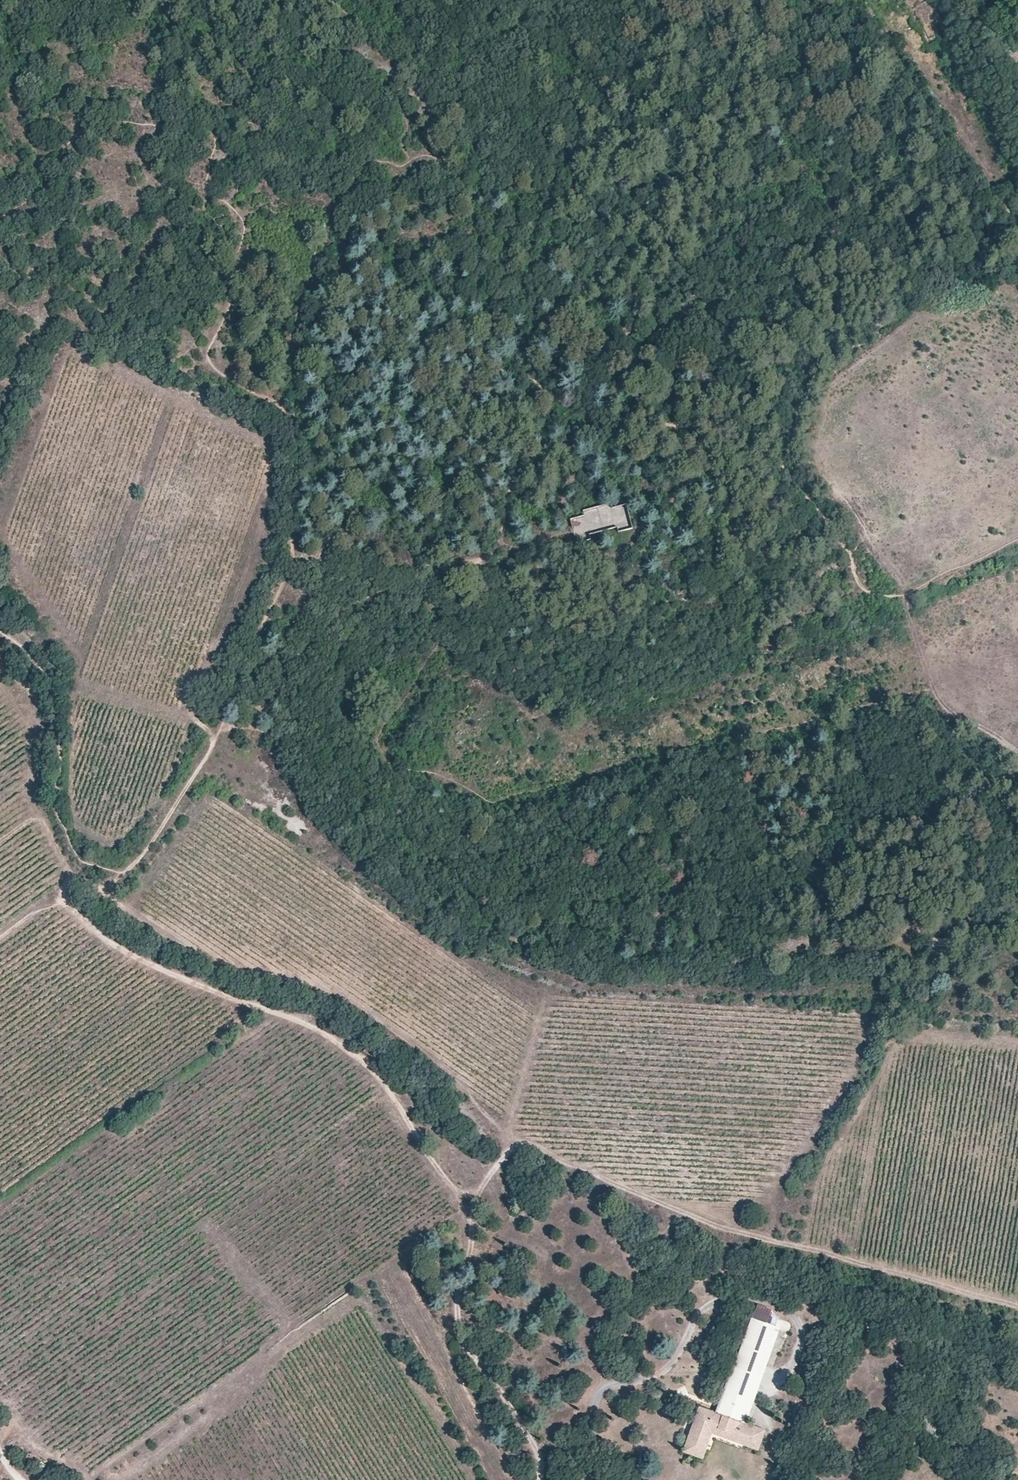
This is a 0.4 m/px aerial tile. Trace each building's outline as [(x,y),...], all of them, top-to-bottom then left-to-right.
[(633,528),(626,504),(613,508),(611,503),(583,511),(584,515),(570,519),(576,543),(590,540),(589,535),(618,527),(619,532),(633,528)] [(371,1056),(376,1049),(369,1044),(363,1051),(371,1056)] [(772,1352),(780,1329),(767,1324),(772,1309),(757,1304),(752,1319),(751,1319),(743,1342),(772,1352)] [(755,1399),(772,1352),(743,1342),(726,1389),(755,1399)] [(746,1423),(755,1399),(726,1389),(718,1413),(698,1406),(682,1452),(703,1460),(712,1434),(758,1451),(766,1430),(746,1423)]
